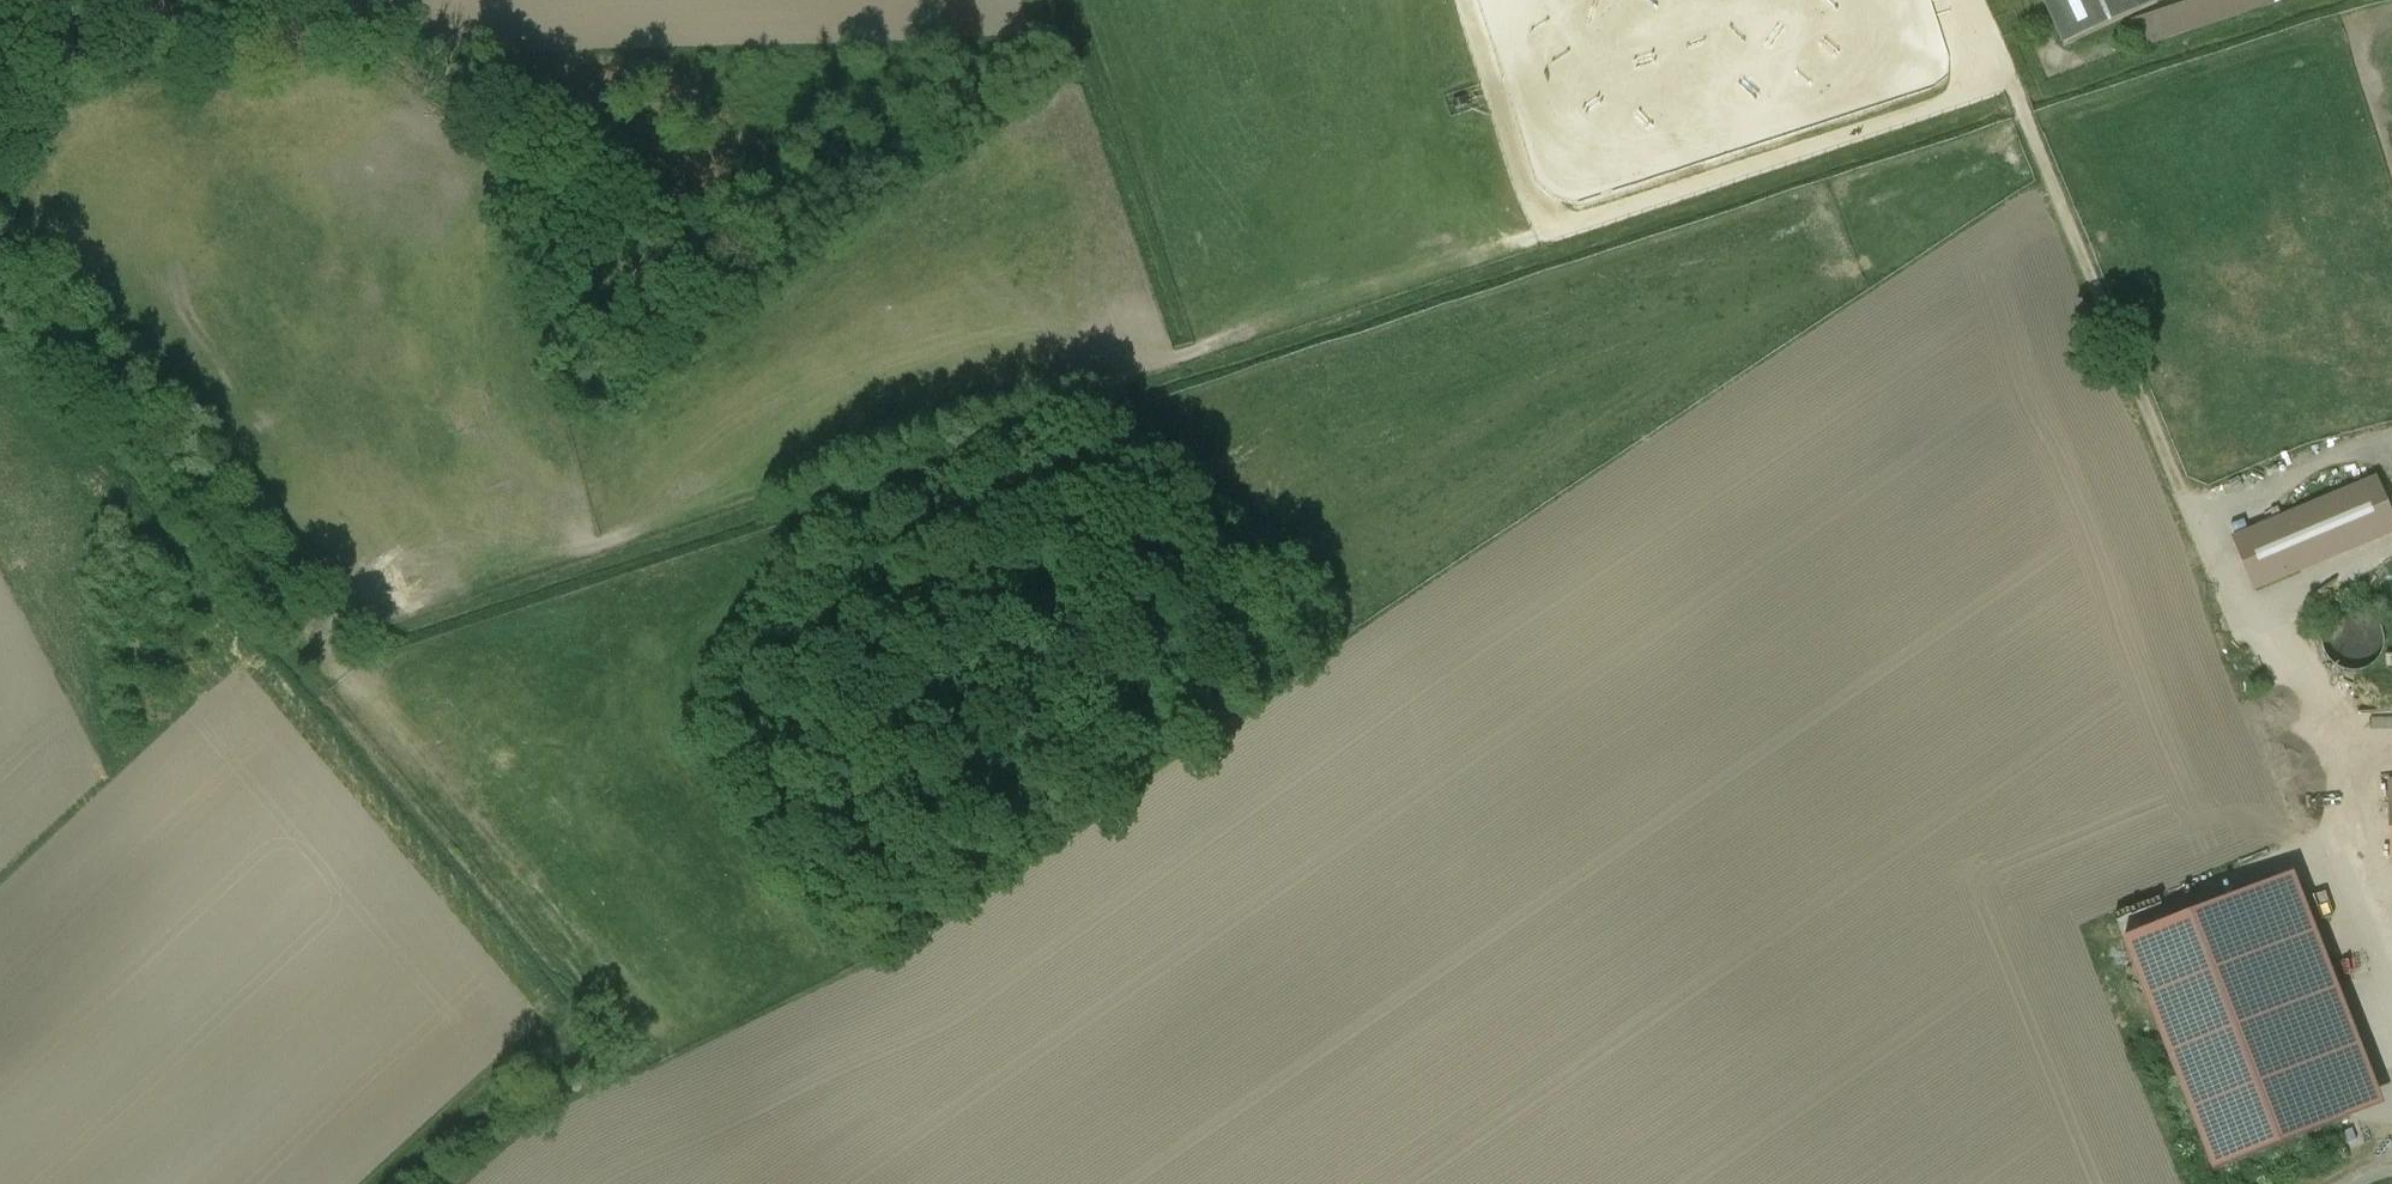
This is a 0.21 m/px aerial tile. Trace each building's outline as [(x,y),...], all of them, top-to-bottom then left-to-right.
[(2065,47),(2158,4),(2156,0),(2043,0),(2065,47)] [(2234,539),(2255,589),(2391,531),(2391,517),(2376,480),(2234,539)] [(2249,525),(2272,515),(2269,506),(2245,516),(2249,525)] [(2292,875),(2124,941),(2216,1173),(2384,1106),(2292,875)]
